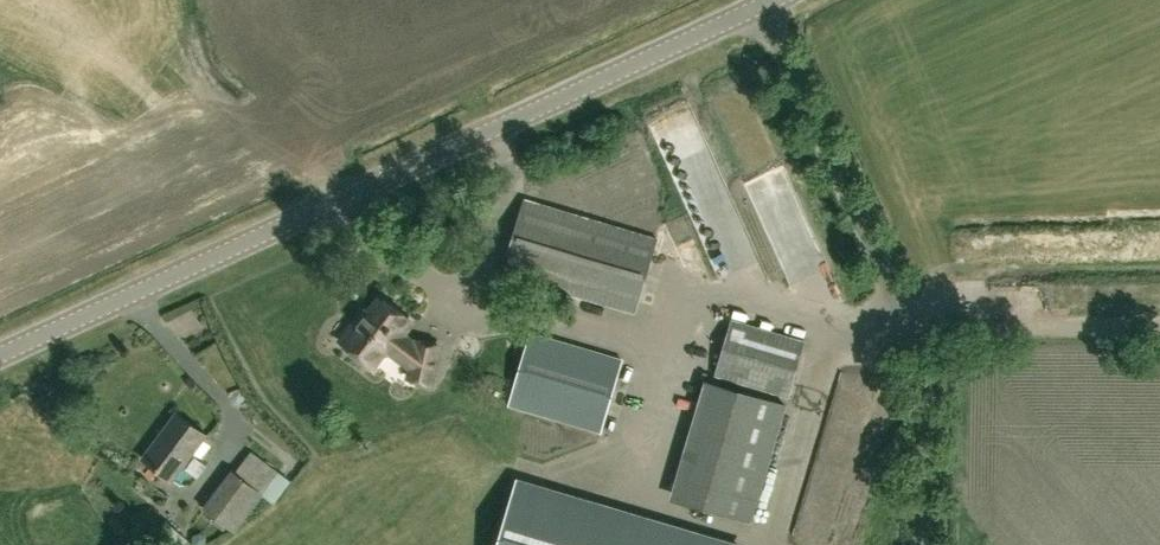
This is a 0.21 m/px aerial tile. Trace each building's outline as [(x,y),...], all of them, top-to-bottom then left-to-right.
[(635,312),(657,238),(526,199),(504,273),(635,312)] [(413,322),(378,295),(371,305),(368,303),(339,341),(375,368),(387,352),(409,369),(407,377),(434,383),(442,344),(419,339),(407,330),(413,322)] [(789,396),(806,341),(732,319),(715,374),(789,396)] [(601,431),(623,358),(532,331),(510,404),(601,431)] [(752,522),(787,405),(715,384),(680,501),(752,522)] [(173,481),(208,433),(177,411),(142,459),(173,481)] [(260,459),(247,450),(237,472),(232,468),(203,507),(235,532),(264,493),(280,473),(262,458),(260,459)] [(525,480),(505,544),(745,544),(525,480)]
